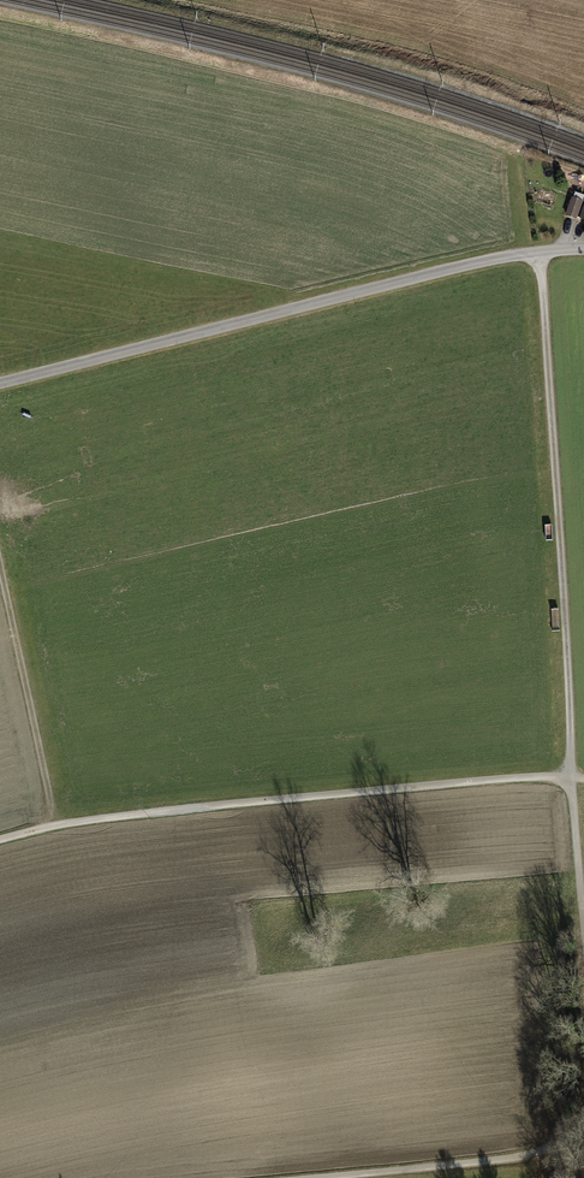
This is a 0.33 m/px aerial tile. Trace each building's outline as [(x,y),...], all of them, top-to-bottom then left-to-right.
[(581,204),(570,200),(563,217),(574,222),(581,204)]
